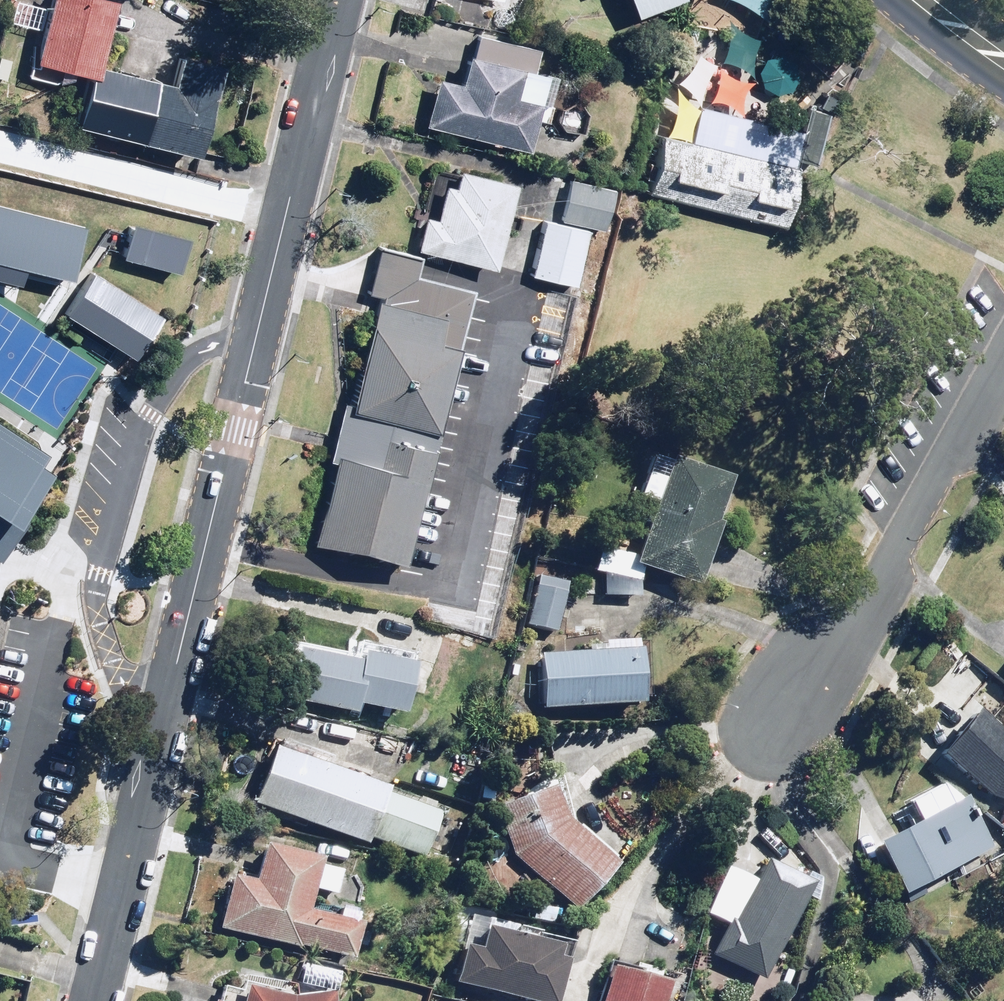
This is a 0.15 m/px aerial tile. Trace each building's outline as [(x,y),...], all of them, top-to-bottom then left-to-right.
[(38,57),(91,69),(79,122),(203,152),(225,58),(188,49),(181,79),(104,60),(118,0),(52,0),(38,57)] [(642,16),(677,0),(635,0),(642,16)] [(546,45),(481,30),(469,79),(437,71),(425,122),(530,147),(538,118),(550,121),(555,103),(543,100),(550,70),(540,67),(546,45)] [(664,135),(649,199),(789,231),(805,161),(820,165),(832,113),(811,108),(805,132),(703,108),(695,142),(664,135)] [(499,264),(518,179),(439,160),(419,245),(499,264)] [(570,176),(562,220),(608,228),(616,184),(570,176)] [(0,178),(0,215),(1,216),(9,180),(0,178)] [(52,192),(15,184),(0,252),(0,274),(32,282),(52,192)] [(590,228),(541,218),(530,273),(579,282),(590,228)] [(192,234),(149,222),(142,247),(186,258),(192,234)] [(380,309),(376,308),(350,410),(343,409),(328,467),(335,469),(313,555),(401,577),(470,298),(414,284),(419,264),(378,254),(367,300),(381,303),(380,309)] [(172,328),(86,273),(53,325),(139,380),(172,328)] [(55,443),(0,407),(0,527),(55,443)] [(642,495),(660,501),(642,552),(597,553),(597,570),(605,570),(605,594),(638,594),(638,579),(648,579),(648,564),(701,582),(738,477),(658,449),(642,495)] [(559,630),(571,579),(539,571),(527,622),(559,630)] [(356,656),(301,644),(289,696),(360,713),(363,699),(408,710),(421,654),(360,640),(356,656)] [(647,647),(543,650),(545,704),(649,701),(647,647)] [(942,752),(1000,801),(1003,802),(1003,721),(983,703),(942,752)] [(443,812),(389,793),(391,786),(331,764),(334,754),(281,735),(257,801),(371,842),(373,838),(427,857),(443,812)] [(555,780),(497,805),(519,856),(578,911),(623,864),(569,814),(555,780)] [(997,847),(970,795),(883,841),(910,893),(997,847)] [(232,872),(220,927),(358,957),(366,919),(311,907),(315,890),(337,895),(343,868),(324,863),(325,857),(267,844),(259,878),(232,872)] [(717,953),(767,978),(816,879),(768,856),(757,877),(730,863),(705,912),(731,925),(717,953)] [(455,981),(537,1000),(564,1000),(575,958),(565,956),(568,943),(492,925),(487,946),(464,941),(455,981)] [(613,958),(601,1000),(666,1000),(673,976),(613,958)] [(216,1000),(338,1000),(337,990),(297,994),(251,982),(249,987),(222,980),(216,1000)]
